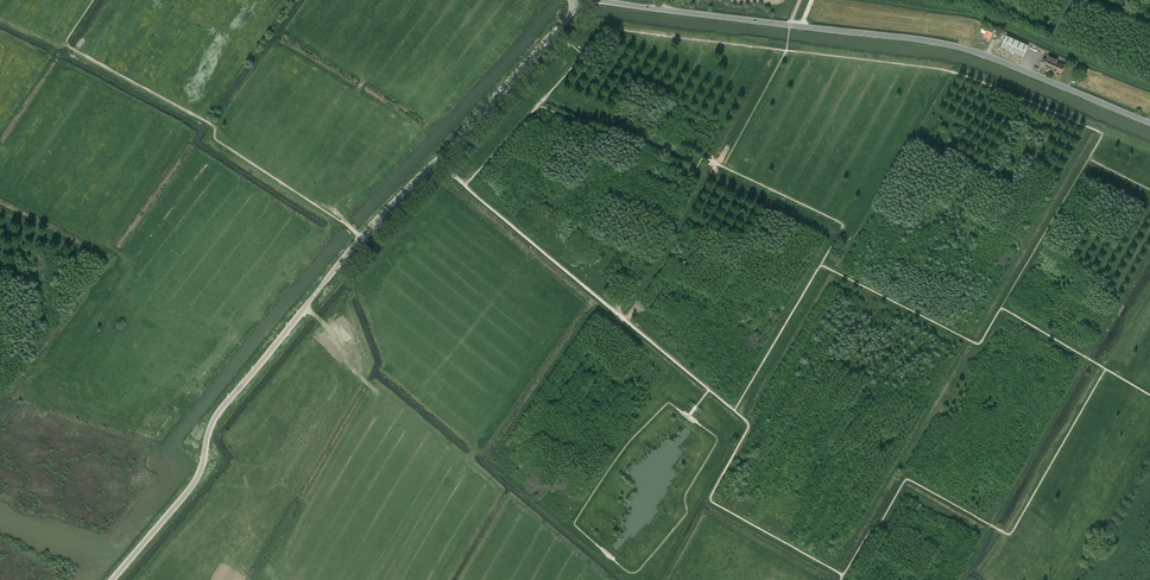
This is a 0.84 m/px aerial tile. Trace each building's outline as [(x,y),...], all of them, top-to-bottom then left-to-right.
[(982,27),(995,33),(996,30),(983,24),(982,27)] [(1007,36),(1002,47),(1023,56),(1029,45),(1007,36)] [(1061,74),(1065,66),(1056,62),(1058,59),(1048,55),(1043,65),(1061,74)] [(325,339),(318,344),(322,350),(329,344),(325,339)] [(326,350),(330,355),(335,351),(330,346),(326,350)]
